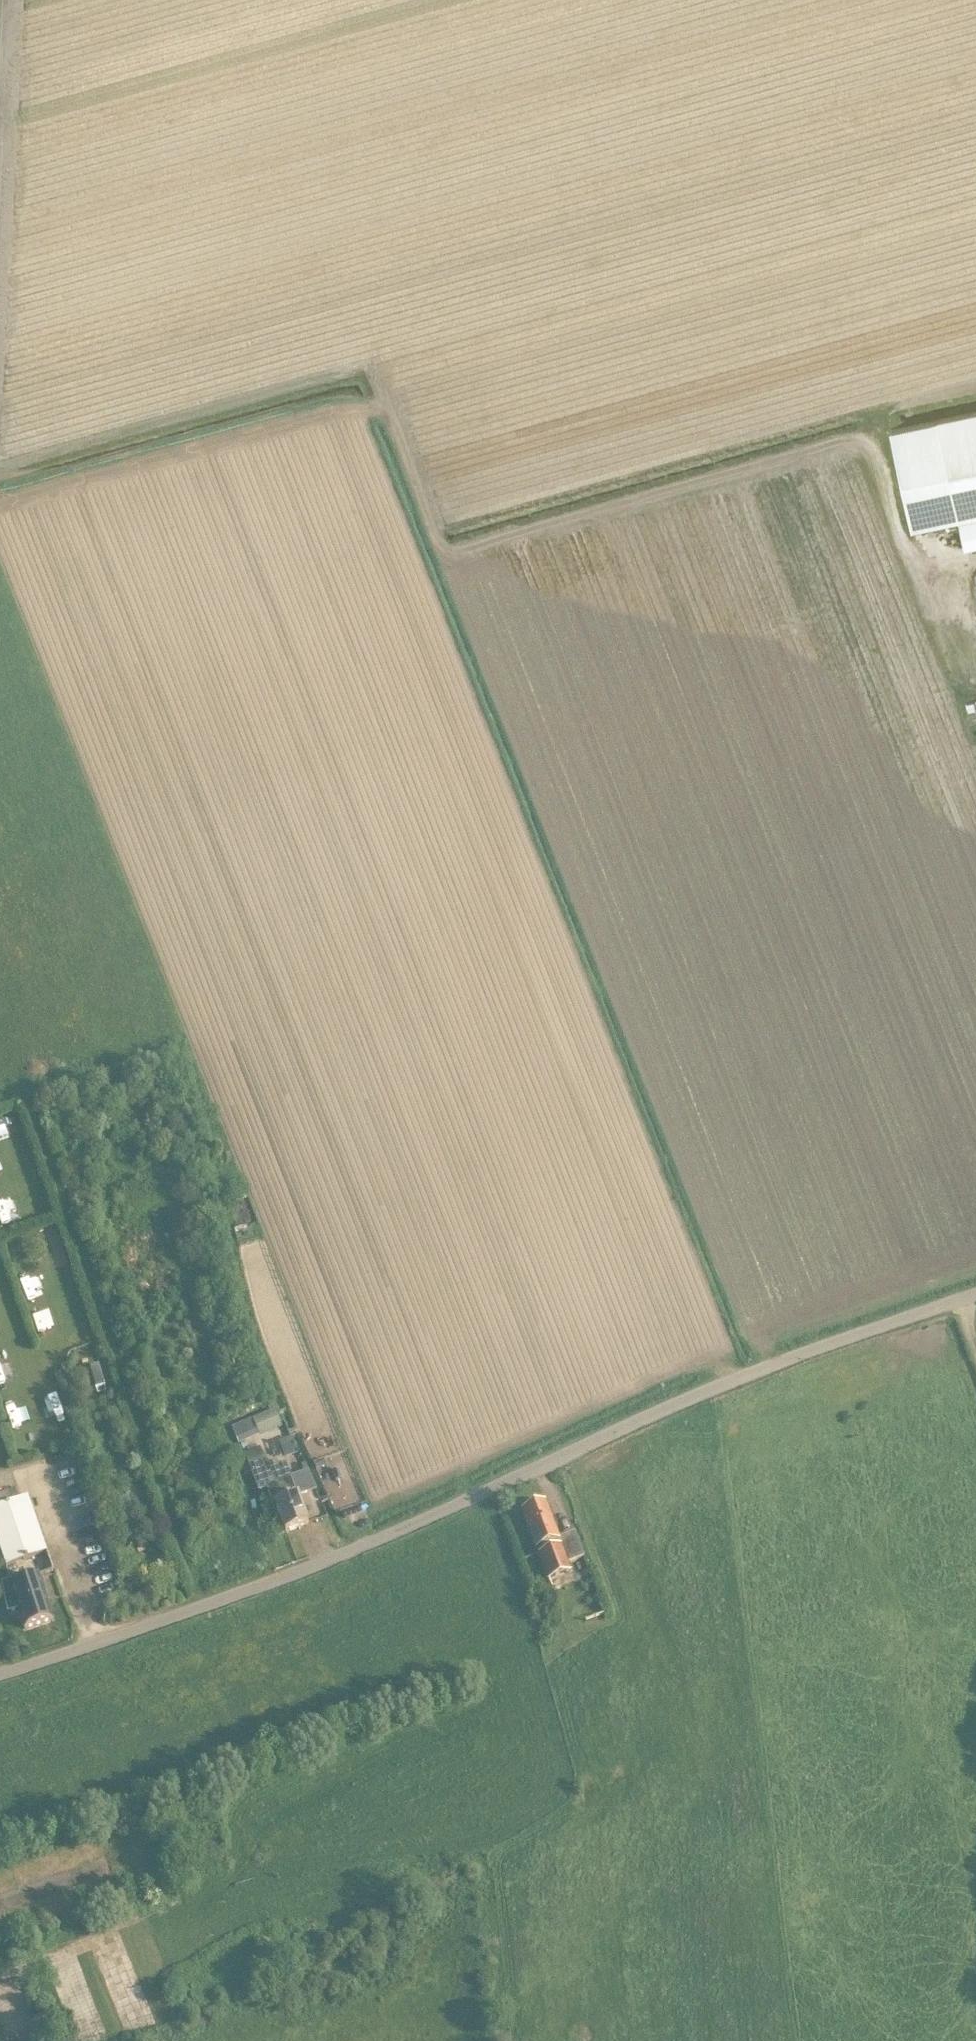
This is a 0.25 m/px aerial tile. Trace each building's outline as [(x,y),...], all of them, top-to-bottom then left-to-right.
[(937,420),(890,430),(912,529),(958,519),(964,546),(975,544),(975,412),(937,420)] [(256,1432),(257,1434),(280,1425),(272,1404),(225,1422),(233,1441),(256,1432)] [(286,1436),(275,1440),(279,1452),(291,1448),(286,1436)] [(256,1444),(240,1450),(250,1475),(265,1469),(264,1468),(263,1464),(256,1445),(256,1444)] [(265,1469),(250,1475),(255,1489),(264,1485),(270,1502),(272,1502),(282,1529),(304,1521),(294,1492),(283,1465),(282,1461),(264,1468),(265,1469)] [(6,1578),(8,1582),(34,1573),(49,1568),(24,1493),(17,1496),(14,1485),(0,1489),(0,1559),(6,1578)] [(532,1543),(538,1541),(541,1548),(534,1551),(543,1575),(565,1567),(563,1560),(578,1554),(569,1530),(556,1535),(542,1498),(518,1507),(532,1543)] [(0,1580),(0,1597),(3,1610),(14,1607),(15,1610),(20,1626),(48,1616),(34,1573),(8,1582),(6,1578),(0,1580)]
